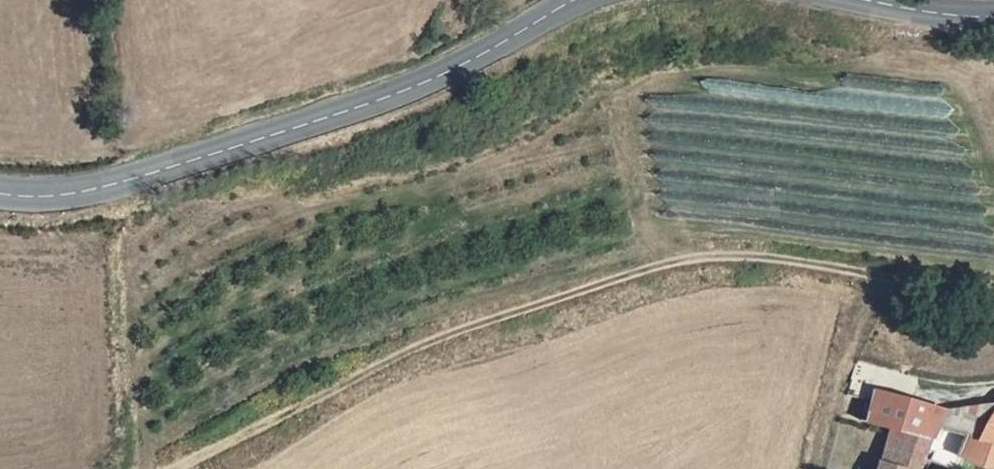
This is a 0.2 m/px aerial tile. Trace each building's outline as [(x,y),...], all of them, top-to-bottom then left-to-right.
[(907,435),(941,445),(945,429),(947,418),(891,400),(882,427),(905,435),(907,435)] [(941,445),(907,435),(896,468),(933,468),(934,467),(941,468),(967,468),(968,465),(977,438),(945,429),(941,445)] [(977,438),(968,465),(978,468),(993,468),(993,442),(977,438)]
